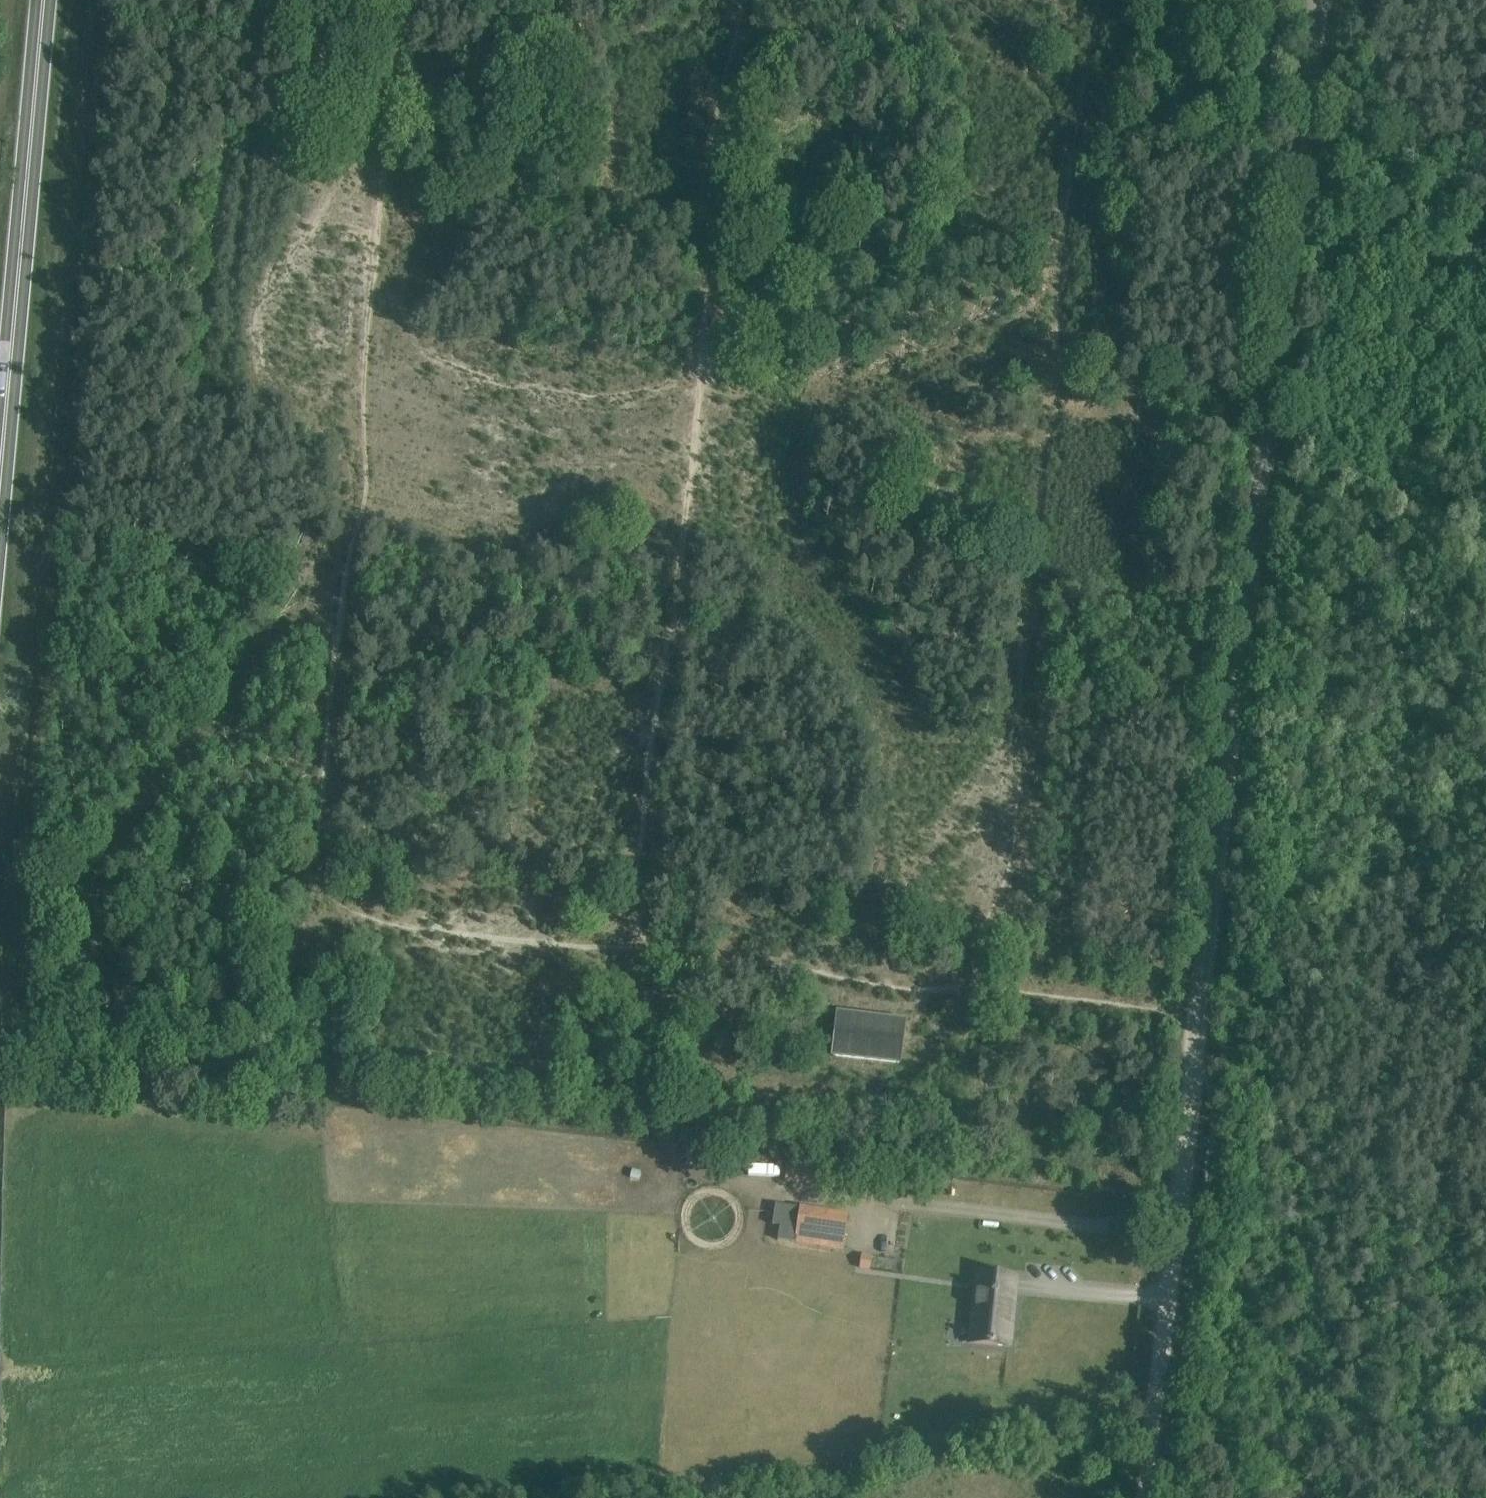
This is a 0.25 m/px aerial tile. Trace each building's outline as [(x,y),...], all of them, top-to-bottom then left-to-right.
[(899,1062),(904,1020),(838,1013),(833,1055),(899,1062)] [(789,1158),(786,1180),(837,1186),(840,1164),(789,1158)] [(849,1214),(776,1203),(773,1225),(781,1226),(779,1240),(844,1250),(849,1214)] [(875,1261),(899,1265),(898,1268),(902,1269),(904,1261),(862,1253),(859,1269),(871,1271),(872,1265),(875,1265),(875,1261)] [(973,1343),(1008,1346),(1011,1322),(1007,1322),(1008,1314),(1011,1315),(1014,1294),(1010,1294),(1012,1278),(1015,1279),(1015,1277),(977,1273),(972,1321),(975,1321),(973,1343)]
